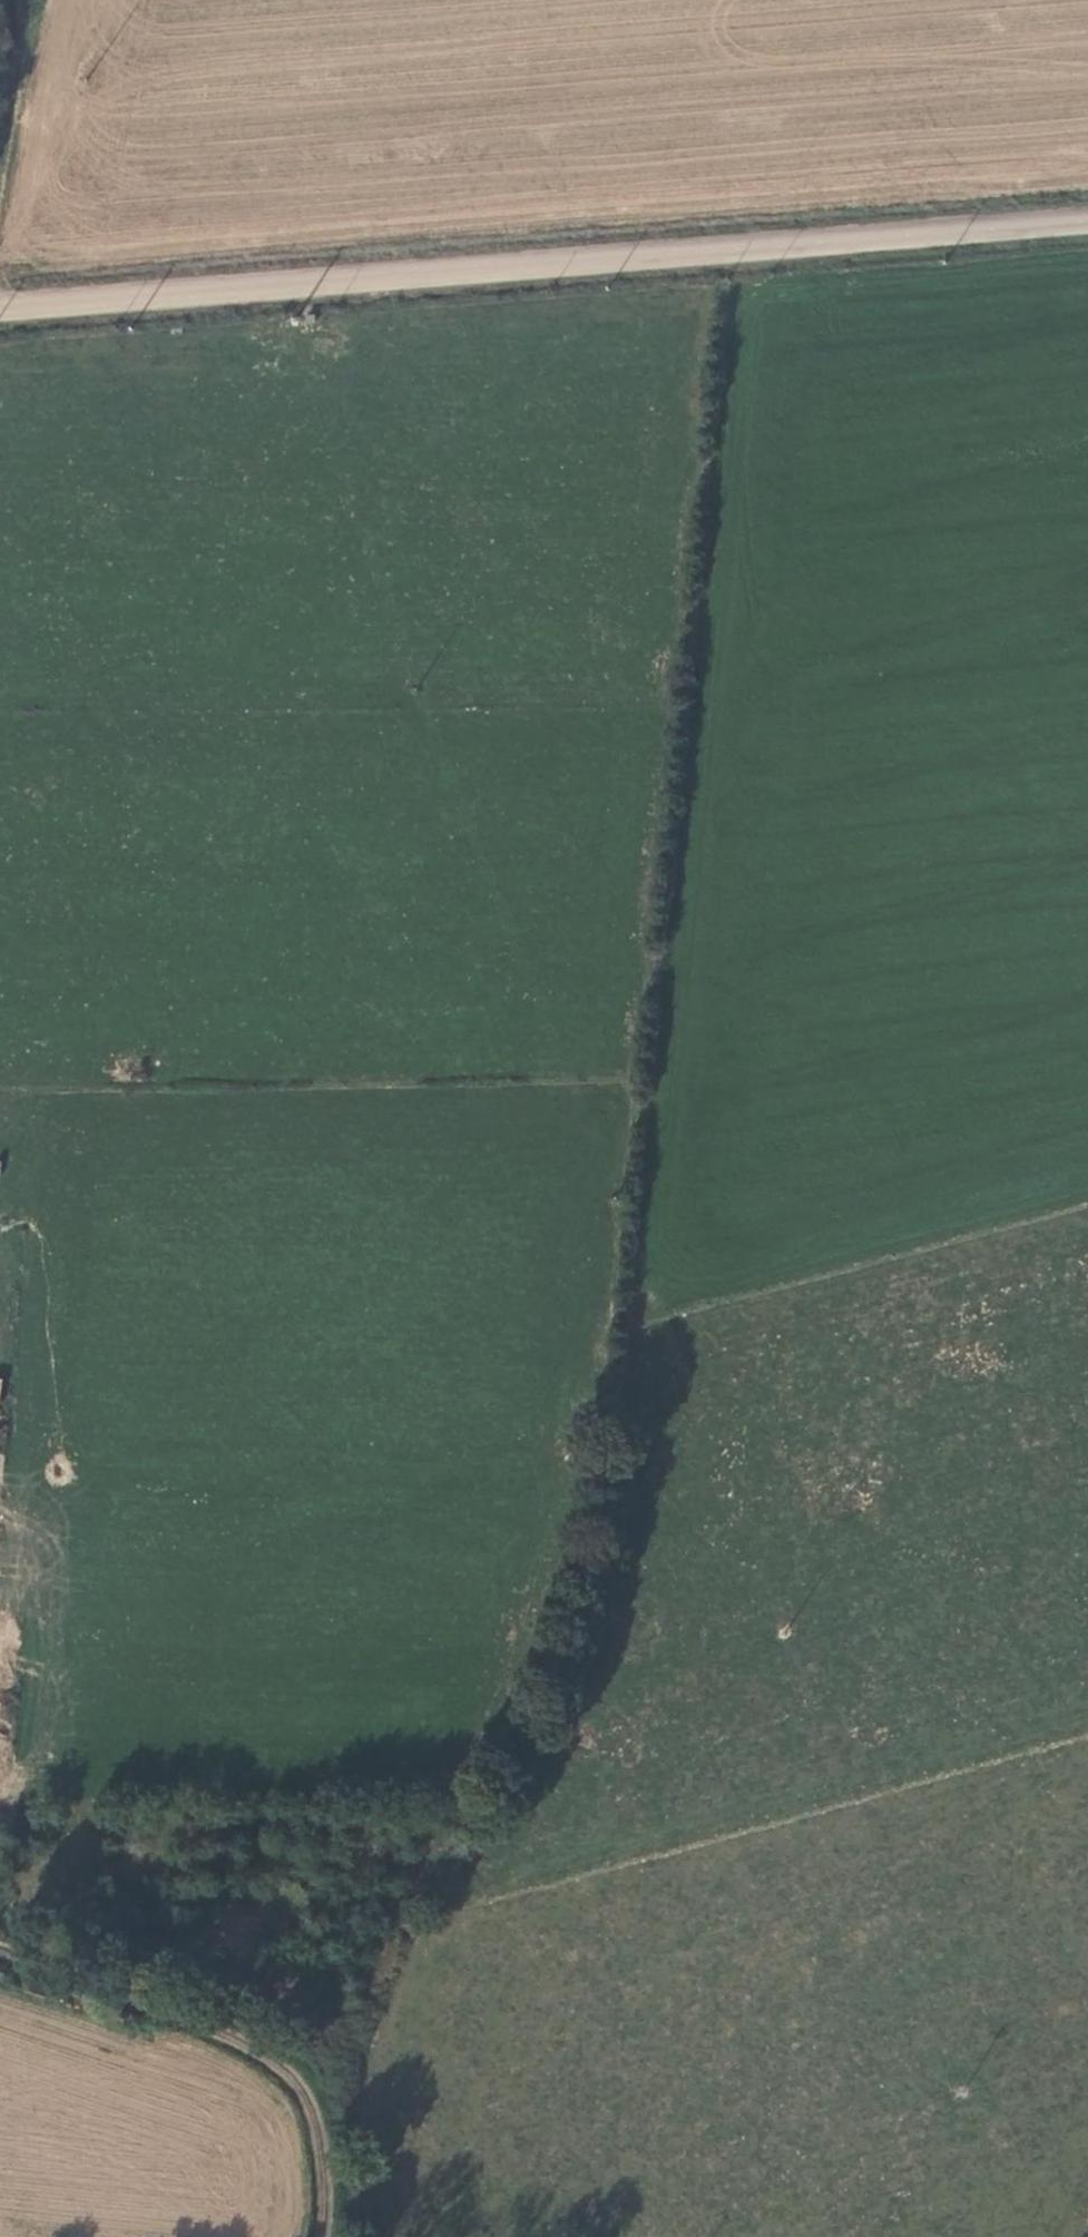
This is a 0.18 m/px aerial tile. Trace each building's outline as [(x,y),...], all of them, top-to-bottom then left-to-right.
[(282,322),(269,323),(269,336),(276,336),(283,336),(282,322)]
